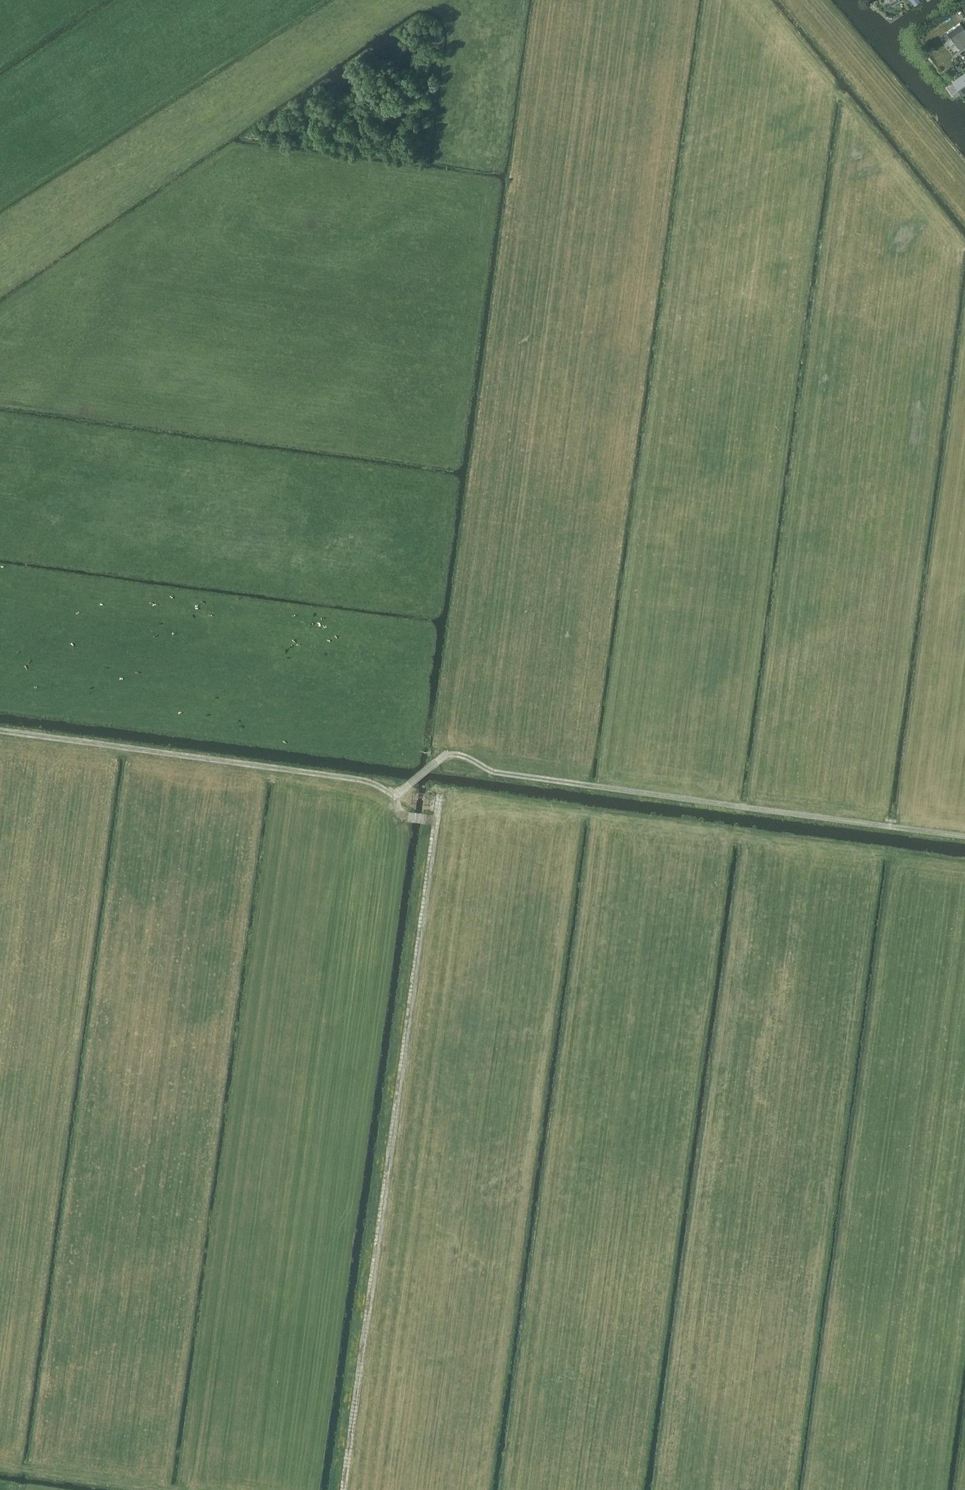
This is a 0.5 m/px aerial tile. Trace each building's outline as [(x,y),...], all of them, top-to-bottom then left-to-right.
[(948,31),(952,37),(960,48),(958,50),(959,52),(964,48),(964,45),(964,29),(964,28),(960,22),(948,31)] [(954,80),(962,92),(964,90),(964,73),(954,80)]
